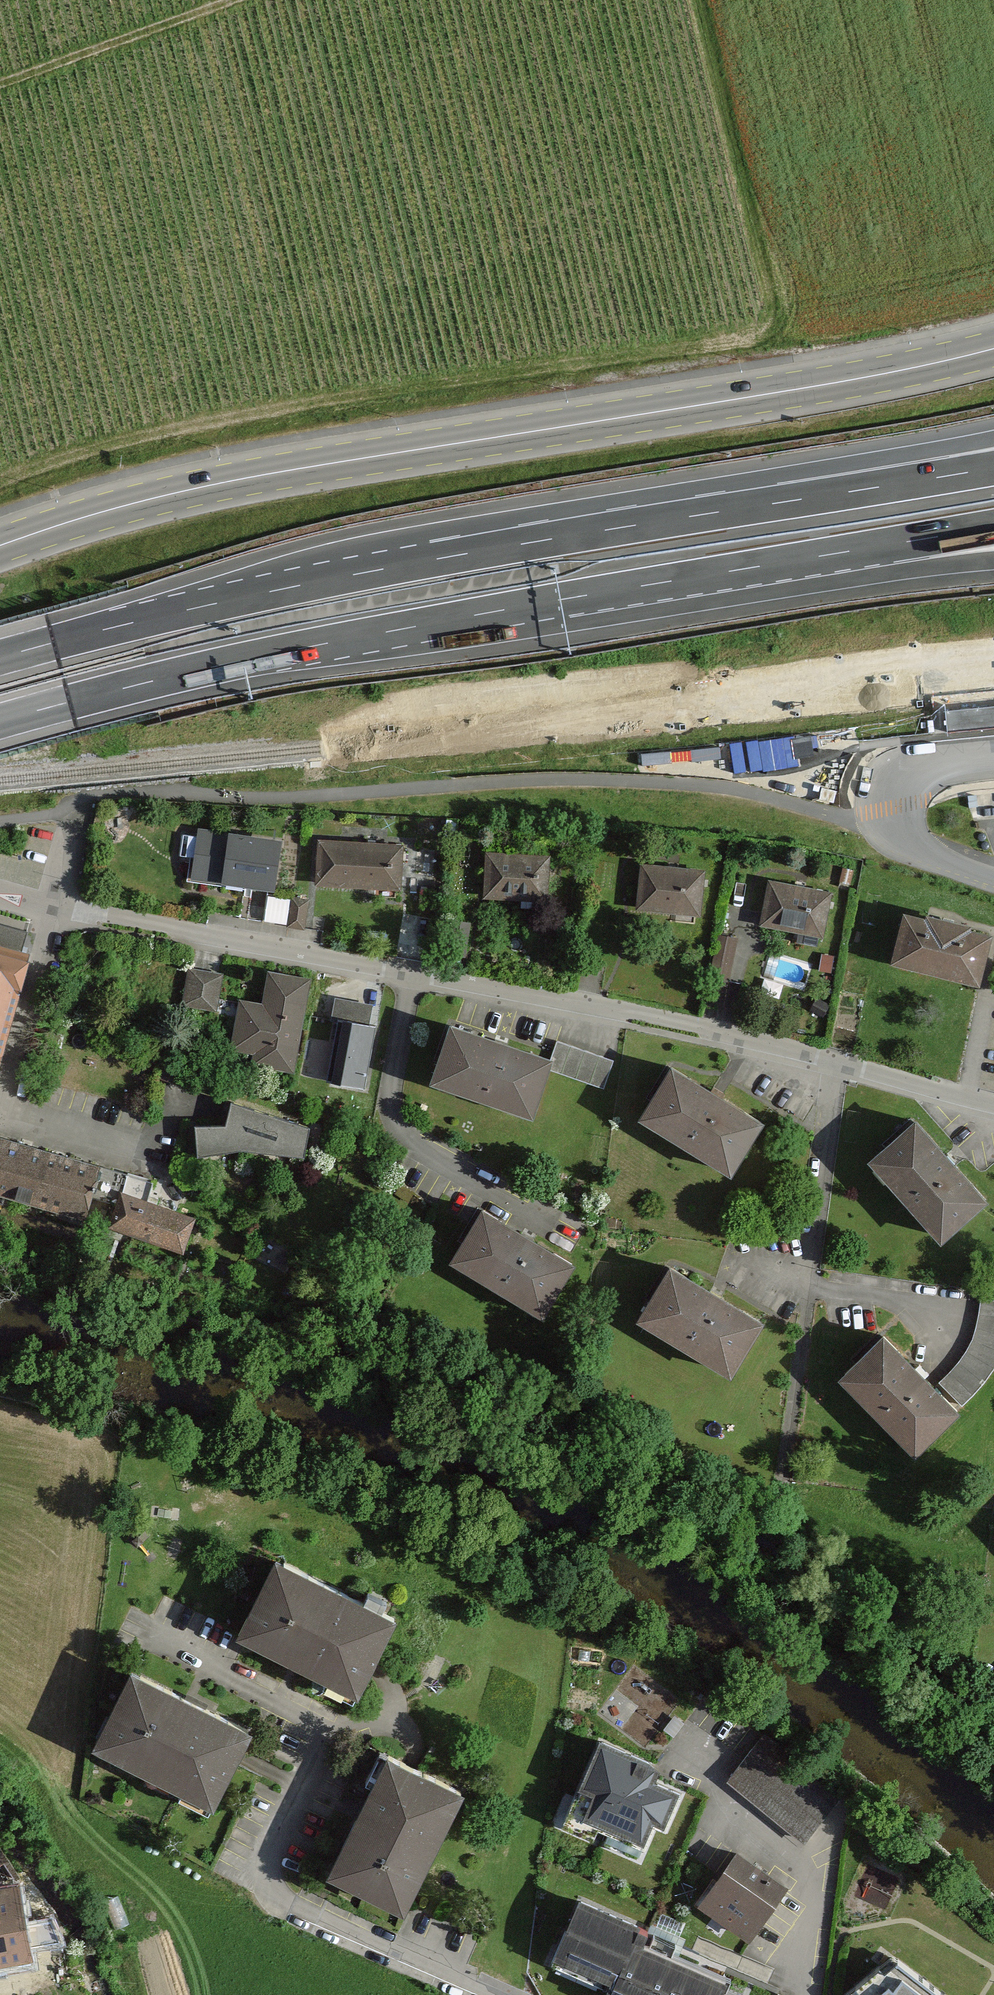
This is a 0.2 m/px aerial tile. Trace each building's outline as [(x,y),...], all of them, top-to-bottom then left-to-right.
[(993,724),(993,706),(946,710),(948,729),(993,724)] [(218,843),(215,888),(287,893),(290,849),(218,843)] [(320,890),(412,891),(412,849),(320,848),(320,890)] [(487,907),(561,908),(561,860),(488,859),(487,907)] [(710,918),(713,875),(648,871),(645,914),(710,918)] [(770,883),(765,929),(825,935),(830,889),(770,883)] [(270,895),(268,918),(290,920),(292,897),(270,895)] [(309,904),(294,904),(293,934),(308,934),(309,904)] [(890,953),(971,977),(985,930),(904,906),(890,953)] [(28,931),(0,924),(0,1033),(28,931)] [(724,935),(723,977),(747,977),(748,935),(724,935)] [(218,1021),(224,977),(186,973),(181,1017),(218,1021)] [(308,1067),(319,982),(271,976),(267,1006),(244,1003),(236,1057),(308,1067)] [(340,1031),(347,1032),(335,1094),(377,1101),(389,1034),(379,1032),(382,1013),(344,1007),(340,1031)] [(549,1068),(453,1031),(433,1085),(549,1130),(570,1076),(549,1068)] [(616,1062),(560,1040),(549,1068),(570,1076),(605,1090),(616,1062)] [(672,1068),(643,1115),(732,1170),(761,1122),(672,1068)] [(326,1135),(244,1109),(237,1134),(210,1136),(212,1162),(252,1159),(319,1172),(326,1135)] [(985,1200),(916,1123),(873,1160),(943,1238),(985,1200)] [(85,1217),(97,1175),(0,1148),(0,1193),(85,1217)] [(181,1248),(190,1218),(124,1198),(115,1227),(181,1248)] [(453,1257),(542,1312),(571,1264),(483,1210),(453,1257)] [(760,1321),(671,1268),(642,1315),(731,1369),(760,1321)] [(981,1299),(979,1315),(976,1328),(972,1341),(965,1353),(957,1364),(949,1373),(939,1382),(962,1405),(970,1397),(985,1382),(993,1368),(993,1300),(981,1299)] [(919,1451),(954,1417),(873,1333),(838,1367),(919,1451)] [(395,1626),(280,1566),(243,1637),(358,1697),(395,1626)] [(268,1746),(134,1681),(101,1748),(235,1813),(268,1746)] [(657,1768),(601,1745),(581,1791),(594,1797),(584,1821),(644,1847),(653,1827),(663,1831),(678,1795),(650,1783),(657,1768)] [(825,1814),(748,1753),(727,1780),(804,1841),(825,1814)] [(408,1902),(462,1799),(385,1758),(331,1862),(408,1902)] [(0,1844),(0,1898),(33,1892),(0,1844)] [(745,1942),(784,1887),(738,1855),(699,1910),(745,1942)] [(578,1899),(549,1968),(606,1992),(604,1994),(723,1994),(726,1988),(635,1949),(644,1927),(578,1899)] [(47,1976),(36,1900),(0,1905),(0,1982),(47,1976)] [(847,1992),(849,1994),(943,1994),(892,1955),(847,1992)]
